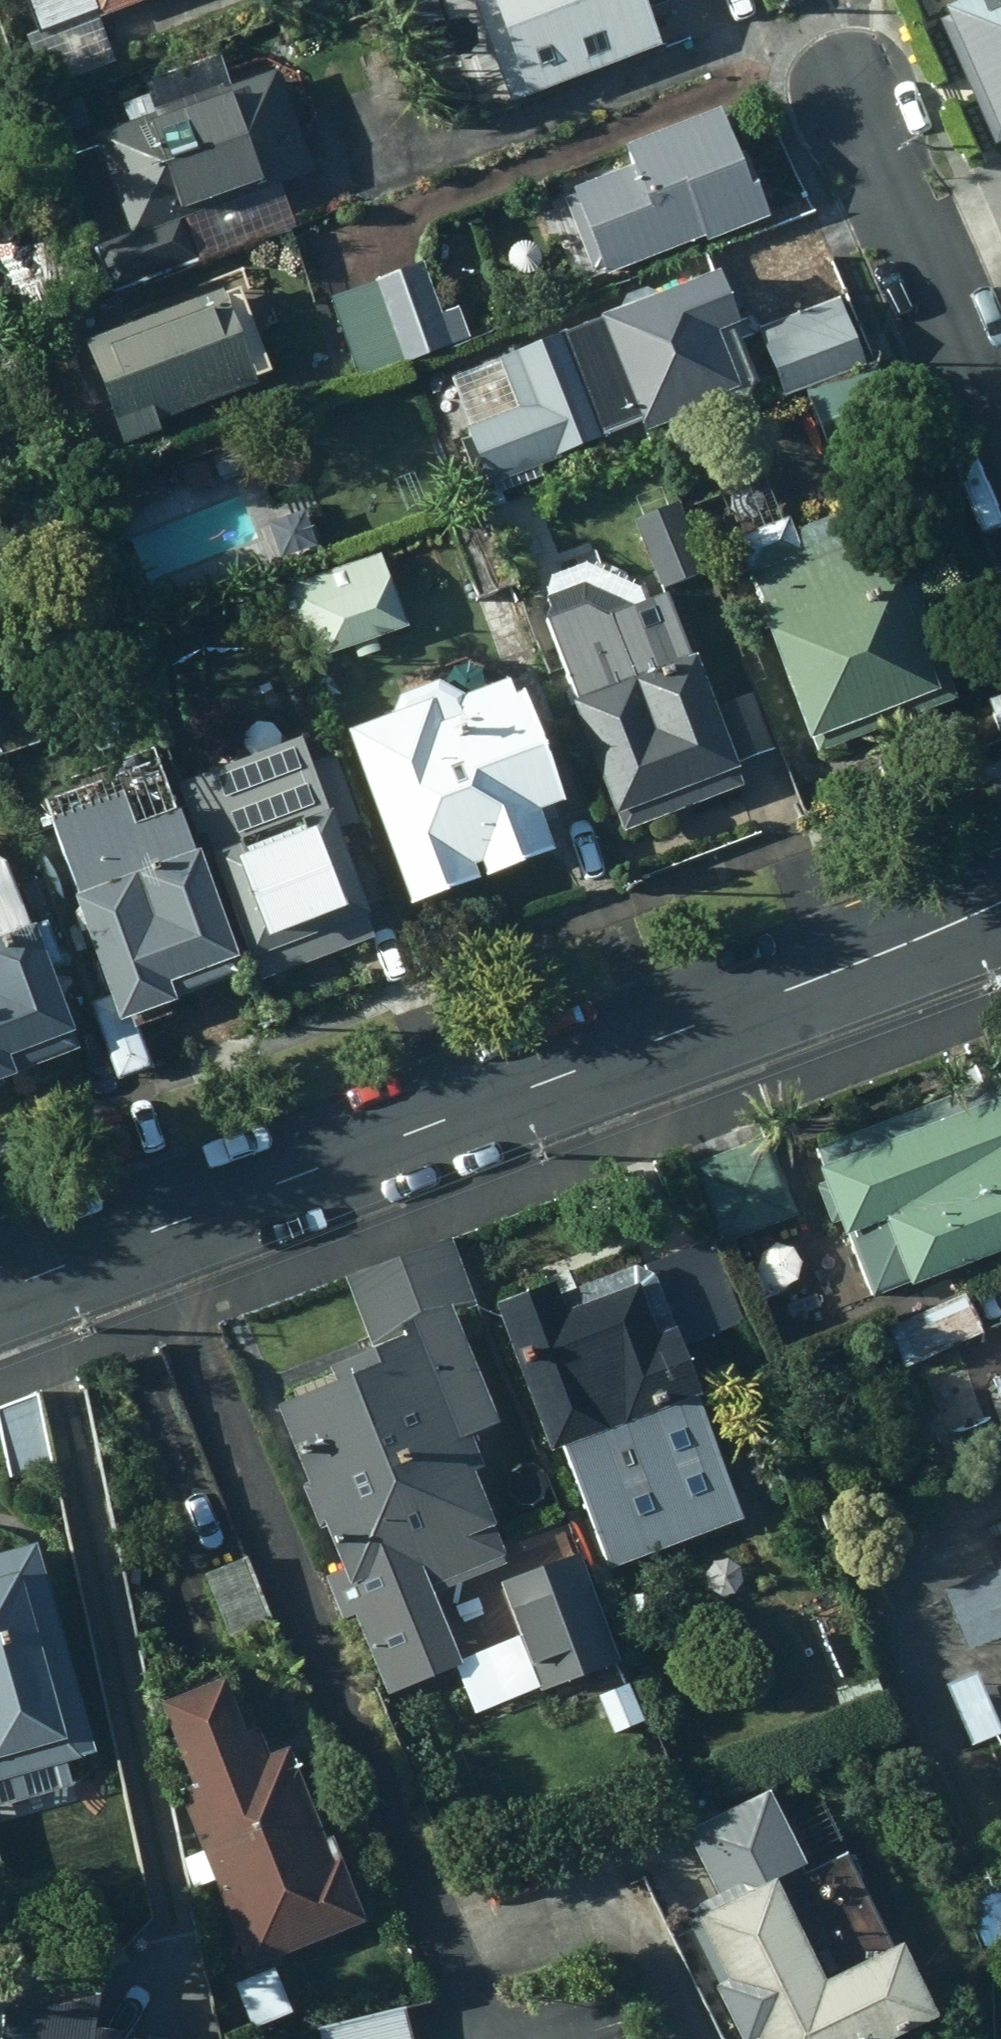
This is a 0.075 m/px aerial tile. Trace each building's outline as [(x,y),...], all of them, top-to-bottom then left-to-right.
[(160,0),(72,0),(83,29),(160,0)] [(521,99),(671,41),(657,7),(675,0),(511,0),(511,1),(492,9),(521,99)] [(988,2),(957,16),(1000,118),(1000,0),(988,0),(988,2)] [(321,168),(285,68),(103,133),(139,233),(321,168)] [(88,93),(45,110),(59,142),(101,127),(88,93)] [(611,265),(614,274),(714,233),(716,239),(778,215),(731,106),(636,143),(644,162),(581,186),(584,194),(574,198),(601,270),(611,265)] [(236,201),(103,248),(117,290),(251,242),(236,201)] [(432,261),(381,279),(410,360),(475,337),(464,306),(449,311),(432,261)] [(525,406),(476,424),(479,436),(468,440),(481,477),(493,475),(496,485),(567,457),(565,452),(651,418),(654,429),(729,399),(731,407),(754,397),(761,375),(740,324),(750,320),(729,267),(669,293),(508,358),(525,406)] [(231,282),(87,338),(128,445),(171,428),(168,421),(270,382),(231,282)] [(845,296),(765,328),(792,395),(872,363),(845,296)] [(828,746),(966,697),(923,575),(912,579),(878,497),(752,545),(828,746)] [(687,501),(641,519),(670,588),(716,569),(687,501)] [(496,510),(456,524),(484,599),(523,583),(496,510)] [(416,626),(392,558),(303,588),(327,656),(358,645),(362,659),(388,651),(383,637),(416,626)] [(556,618),(635,827),(755,781),(707,653),(704,655),(681,594),(645,606),(592,582),(556,596),(560,606),(556,618)] [(405,711),(362,727),(423,902),(492,879),(486,861),(493,858),(500,876),(568,852),(552,807),(576,799),(538,687),(528,690),(523,676),(476,693),(450,678),(410,692),(405,711)] [(764,690),(729,703),(750,759),(784,747),(764,690)] [(988,699),(1000,738),(1000,695),(988,699)] [(329,713),(303,724),(315,754),(341,743),(329,713)] [(197,777),(267,974),(381,930),(305,735),(197,777)] [(176,1001),(250,972),(205,850),(198,852),(162,747),(103,768),(108,781),(58,798),(135,1018),(140,1016),(146,1029),(182,1015),(176,1001)] [(93,1049),(62,967),(73,962),(57,919),(47,924),(22,856),(0,849),(0,1084),(93,1049)] [(153,1069),(125,993),(97,1003),(126,1079),(153,1069)] [(826,1145),(839,1180),(840,1181),(829,1184),(829,1185),(842,1220),(843,1220),(854,1215),(883,1294),(1000,1249),(1000,1079),(826,1145)] [(694,1168),(722,1246),(804,1213),(773,1137),(694,1168)] [(481,1303),(457,1236),(352,1277),(378,1344),(416,1329),(419,1336),(343,1367),(344,1372),(296,1391),(300,1402),(288,1408),(318,1484),(312,1485),(329,1527),(335,1524),(352,1567),(330,1576),(348,1619),(363,1613),(396,1695),(472,1666),(443,1592),(515,1564),(500,1527),(506,1524),(485,1469),(494,1465),(482,1433),(511,1424),(465,1309),(481,1303)] [(569,1281),(507,1302),(560,1448),(576,1444),(620,1566),(753,1518),(707,1393),(716,1390),(699,1343),(747,1324),(721,1254),(666,1274),(661,1262),(574,1295),(569,1281)] [(895,1328),(912,1365),(990,1329),(974,1293),(895,1328)] [(55,1470),(44,1393),(1,1408),(11,1476),(55,1470)] [(47,1542),(0,1554),(0,1808),(80,1787),(74,1762),(105,1753),(47,1542)] [(587,1554),(506,1583),(546,1694),(626,1665),(587,1554)] [(276,1620),(252,1556),(209,1570),(234,1637),(276,1620)] [(949,1590),(974,1651),(1000,1640),(1000,1569),(949,1590)] [(232,1664),(165,1689),(200,1786),(187,1792),(209,1850),(193,1856),(204,1887),(221,1881),(256,1968),(374,1920),(342,1836),(333,1839),(298,1747),(277,1754),(268,1728),(260,1730),(232,1664)] [(954,1685),(978,1746),(1000,1737),(1000,1710),(985,1672),(954,1685)] [(966,1892),(992,1955),(1000,1951),(1000,1878),(966,1892)] [(708,1917),(769,2038),(906,2038),(953,2016),(917,1943),(902,1950),(892,1932),(830,1962),(790,1882),(708,1917)] [(283,1967),(240,1984),(258,2030),(301,2013),(283,1967)] [(409,2009),(321,2028),(323,2038),(417,2038),(409,2009)] [(132,2033),(7,2015),(3,2038),(130,2038),(132,2033)]
